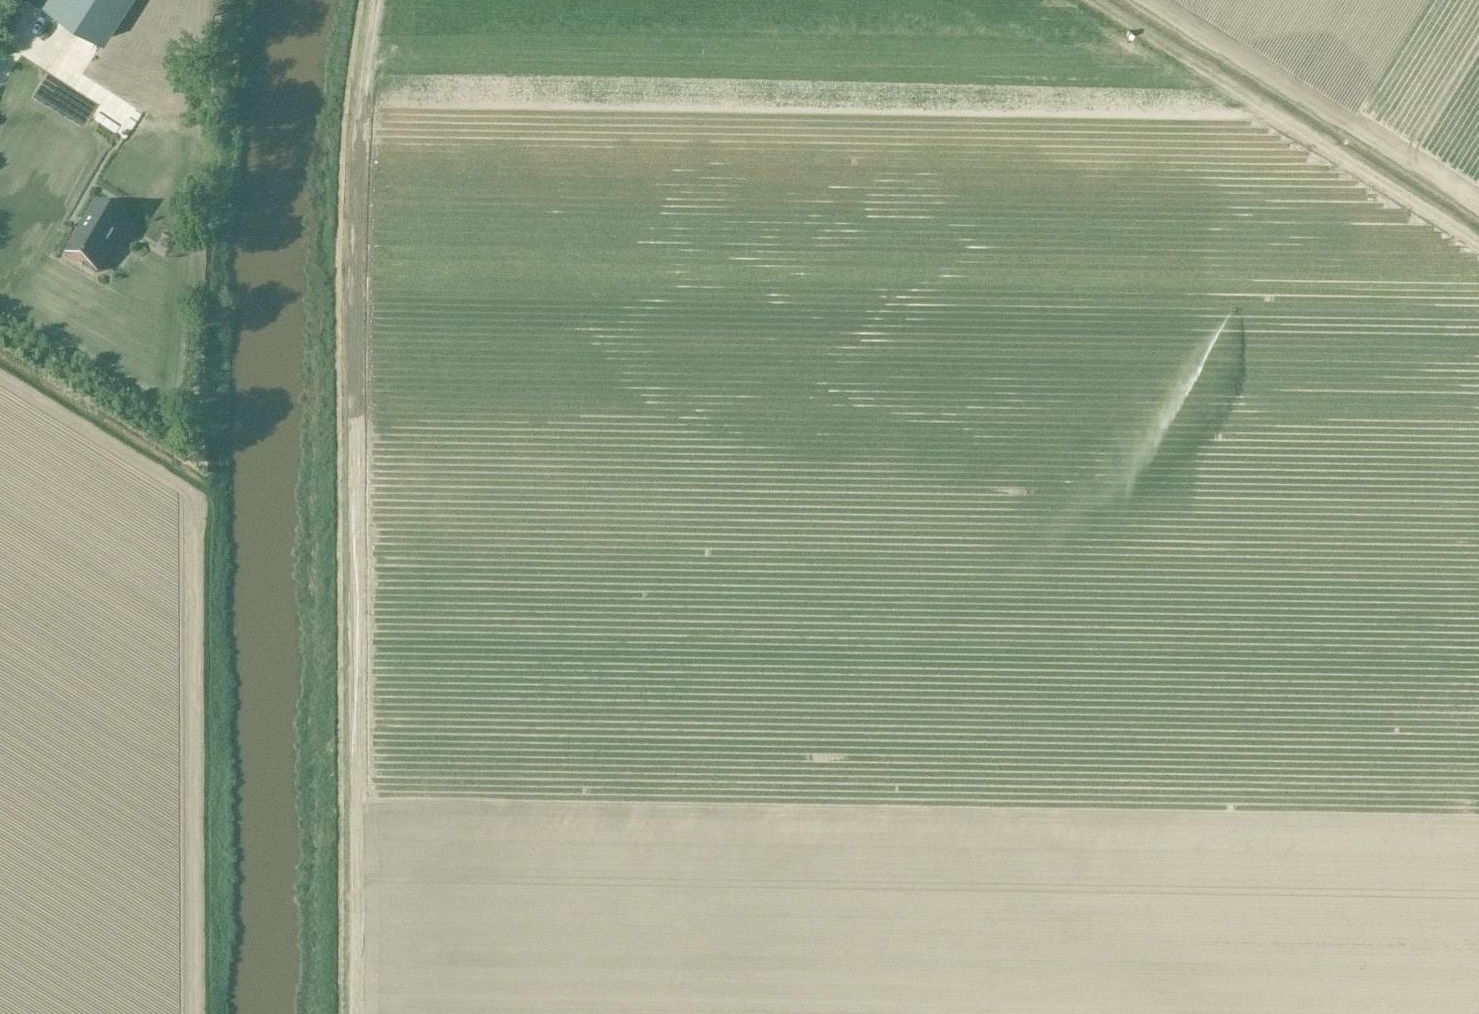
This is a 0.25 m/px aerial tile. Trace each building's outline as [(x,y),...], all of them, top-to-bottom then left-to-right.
[(42,1),(102,40),(128,0),(42,0),(42,1)] [(69,204),(56,224),(76,236),(88,216),(69,204)] [(94,208),(65,258),(96,276),(125,227),(94,208)]
